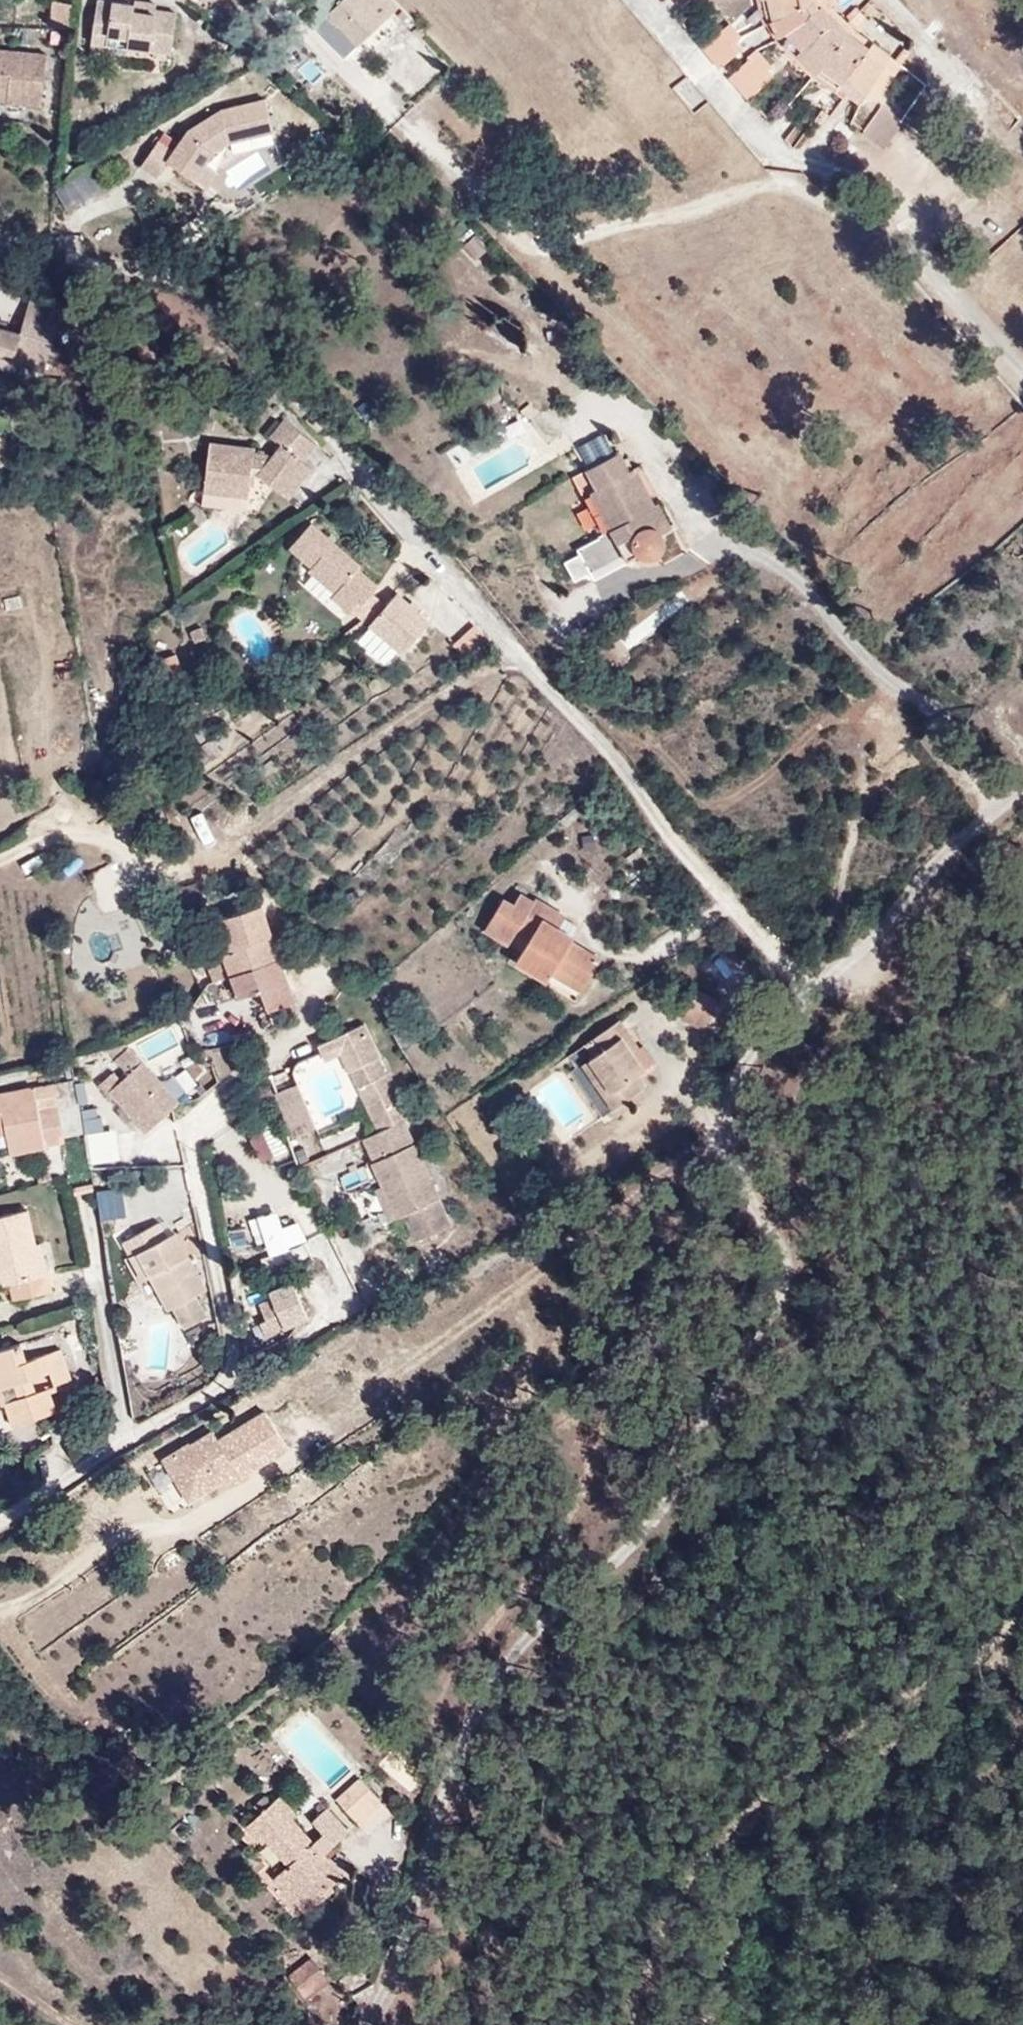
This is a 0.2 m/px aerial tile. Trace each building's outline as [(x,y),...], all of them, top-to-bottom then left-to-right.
[(67,0),(64,0),(50,0),(48,16),(65,18),(67,0)] [(339,18),(369,49),(407,12),(395,0),(357,0),(339,18)] [(758,11),(765,36),(770,34),(776,50),(784,44),(815,84),(819,80),(878,114),(901,76),(873,54),(868,58),(851,45),(855,40),(826,11),(821,0),(757,0),(758,11)] [(187,57),(192,16),(173,13),(172,16),(149,13),(150,11),(150,7),(112,3),(107,47),(121,49),(123,39),(146,42),(145,51),(187,57)] [(423,19),(415,12),(411,17),(418,24),(423,19)] [(705,54),(726,77),(743,61),(736,53),(743,46),(730,31),(705,54)] [(48,52),(0,48),(0,89),(9,90),(8,100),(43,104),(48,52)] [(733,84),(751,106),(771,89),(753,68),(733,84)] [(688,75),(673,83),(686,109),(702,101),(688,75)] [(9,90),(0,89),(0,100),(8,100),(9,90)] [(228,157),(245,146),(289,135),(280,102),(236,113),(204,134),(189,153),(182,164),(209,183),(221,166),(228,157)] [(902,132),(884,118),(864,144),(883,158),(902,132)] [(182,164),(189,153),(174,143),(157,170),(171,179),(182,164)] [(222,193),(234,176),(221,166),(209,183),(222,193)] [(460,243),(471,260),(487,250),(476,233),(460,243)] [(0,273),(0,276),(9,278),(12,266),(14,261),(4,258),(0,273)] [(14,261),(12,266),(27,270),(29,263),(14,259),(14,261)] [(56,297),(23,286),(11,320),(0,316),(0,358),(1,358),(7,342),(35,352),(56,297)] [(29,367),(35,352),(7,342),(1,358),(29,367)] [(321,471),(313,464),(326,447),(295,422),(279,441),(290,449),(283,458),(264,454),(264,451),(220,446),(213,496),(259,502),(262,470),(272,471),(268,477),(298,501),(321,471)] [(584,457),(608,449),(602,432),(578,441),(584,457)] [(687,523),(672,496),(664,501),(646,468),(655,463),(653,460),(644,464),(635,446),(587,471),(619,530),(594,543),(596,548),(581,556),(591,577),(607,568),(610,573),(644,555),(643,554),(648,551),(659,555),(667,553),(675,544),(676,538),(674,530),(687,523)] [(369,572),(371,569),(320,526),(299,550),(323,570),(328,565),(353,587),(342,599),(360,614),(369,603),(373,606),(388,589),(369,572)] [(369,603),(360,614),(379,629),(396,609),(381,597),(373,606),(369,603)] [(440,627),(406,597),(379,629),(413,658),(440,627)] [(498,633),(482,615),(460,634),(477,652),(498,633)] [(216,642),(211,630),(199,635),(204,647),(216,642)] [(596,951),(555,926),(567,904),(538,888),(531,899),(495,881),(471,918),(502,934),(510,920),(524,926),(507,954),(537,971),(542,963),(576,982),(596,951)] [(270,934),(221,950),(228,971),(235,993),(257,986),(268,1018),(288,1011),(284,999),(290,997),(270,934)] [(210,977),(228,971),(221,950),(203,956),(210,977)] [(700,1020),(715,990),(694,980),(679,1009),(700,1020)] [(627,1025),(617,1012),(583,1036),(592,1048),(585,1053),(608,1085),(602,1089),(611,1102),(641,1080),(637,1075),(641,1072),(637,1066),(641,1063),(618,1031),(627,1025)] [(326,1061),(336,1056),(334,1051),(347,1045),(349,1050),(357,1068),(351,1071),(379,1132),(364,1139),(374,1163),(372,1164),(383,1187),(397,1219),(404,1215),(410,1213),(415,1223),(409,1226),(417,1242),(449,1227),(401,1123),(408,1120),(386,1073),(385,1074),(363,1025),(319,1045),(326,1061)] [(128,1042),(113,1056),(128,1071),(109,1088),(151,1129),(182,1097),(128,1042)] [(334,1051),(336,1056),(340,1054),(348,1072),(351,1071),(357,1068),(349,1050),(347,1045),(334,1051)] [(76,1077),(56,1079),(69,1142),(89,1138),(76,1077)] [(10,1135),(15,1155),(69,1142),(56,1079),(0,1093),(0,1121),(6,1119),(10,1135)] [(316,1128),(299,1084),(276,1092),(294,1136),(316,1128)] [(0,1121),(0,1137),(10,1135),(6,1119),(0,1121)] [(256,1161),(270,1158),(264,1135),(250,1138),(256,1161)] [(339,1175),(344,1187),(374,1175),(369,1162),(339,1175)] [(99,1218),(124,1215),(121,1186),(96,1189),(99,1218)] [(375,1190),(389,1222),(397,1219),(383,1187),(375,1190)] [(9,1282),(13,1299),(50,1291),(46,1274),(28,1278),(21,1247),(33,1245),(25,1211),(0,1216),(0,1284),(9,1282)] [(410,1213),(404,1215),(409,1226),(415,1223),(410,1213)] [(248,1215),(225,1217),(227,1248),(250,1246),(248,1215)] [(123,1241),(132,1257),(138,1253),(151,1276),(169,1310),(174,1307),(185,1328),(206,1317),(195,1296),(206,1290),(181,1243),(174,1247),(168,1235),(166,1236),(158,1222),(134,1236),(131,1231),(124,1235),(127,1239),(123,1241)] [(174,1247),(181,1243),(175,1232),(168,1235),(174,1247)] [(39,1243),(33,1245),(21,1247),(28,1278),(46,1274),(39,1243)] [(144,1280),(151,1276),(138,1253),(132,1257),(144,1280)] [(266,1320),(260,1323),(266,1336),(308,1318),(292,1282),(269,1292),(272,1299),(259,1305),(266,1320)] [(20,1344),(0,1351),(0,1390),(8,1387),(13,1402),(5,1405),(13,1427),(54,1412),(48,1394),(56,1391),(54,1385),(70,1380),(59,1348),(25,1360),(20,1344)] [(220,1443),(211,1428),(188,1442),(198,1457),(220,1443)] [(187,1498),(236,1469),(220,1443),(198,1457),(188,1442),(162,1458),(187,1498)] [(169,1509),(184,1501),(162,1461),(147,1469),(169,1509)] [(359,1809),(382,1789),(362,1766),(338,1786),(359,1809)] [(255,1790),(262,1797),(273,1787),(267,1780),(255,1790)] [(182,1793),(172,1782),(163,1791),(174,1801),(182,1793)] [(261,1861),(294,1898),(304,1889),(317,1904),(356,1869),(327,1836),(317,1825),(280,1782),(273,1787),(262,1797),(245,1812),(255,1822),(277,1847),(261,1861)] [(325,1818),(317,1825),(327,1836),(349,1817),(328,1793),(313,1805),(325,1818)] [(255,1822),(245,1812),(242,1815),(251,1825),(255,1822)] [(284,1967),(301,1986),(322,1967),(305,1948),(284,1967)]
